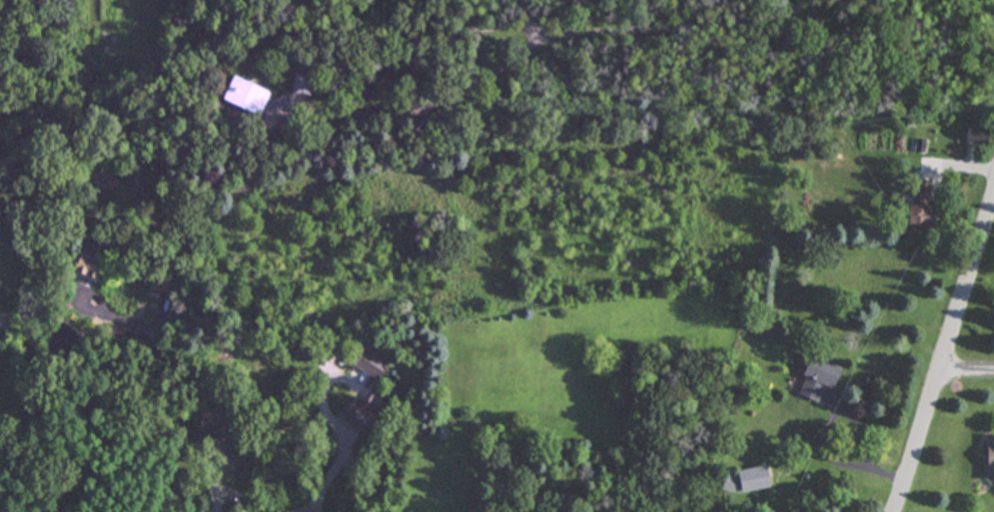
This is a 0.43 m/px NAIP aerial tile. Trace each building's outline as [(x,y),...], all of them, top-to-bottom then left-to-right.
[(218,101),(256,116),(266,93),(227,77),(218,101)] [(983,131),(963,130),(962,143),(983,144),(983,131)] [(933,181),(915,181),(914,205),(904,205),(903,227),(932,227),(933,181)] [(105,254),(76,244),(66,275),(95,284),(105,254)] [(379,382),(391,364),(360,343),(348,361),(379,382)] [(831,390),(840,368),(805,355),(798,374),(805,376),(798,396),(818,403),(824,387),(831,390)] [(340,414),(360,431),(373,414),(353,398),(340,414)] [(984,441),(985,481),(993,481),(993,441),(984,441)] [(719,489),(736,494),(740,478),(723,473),(719,489)]
